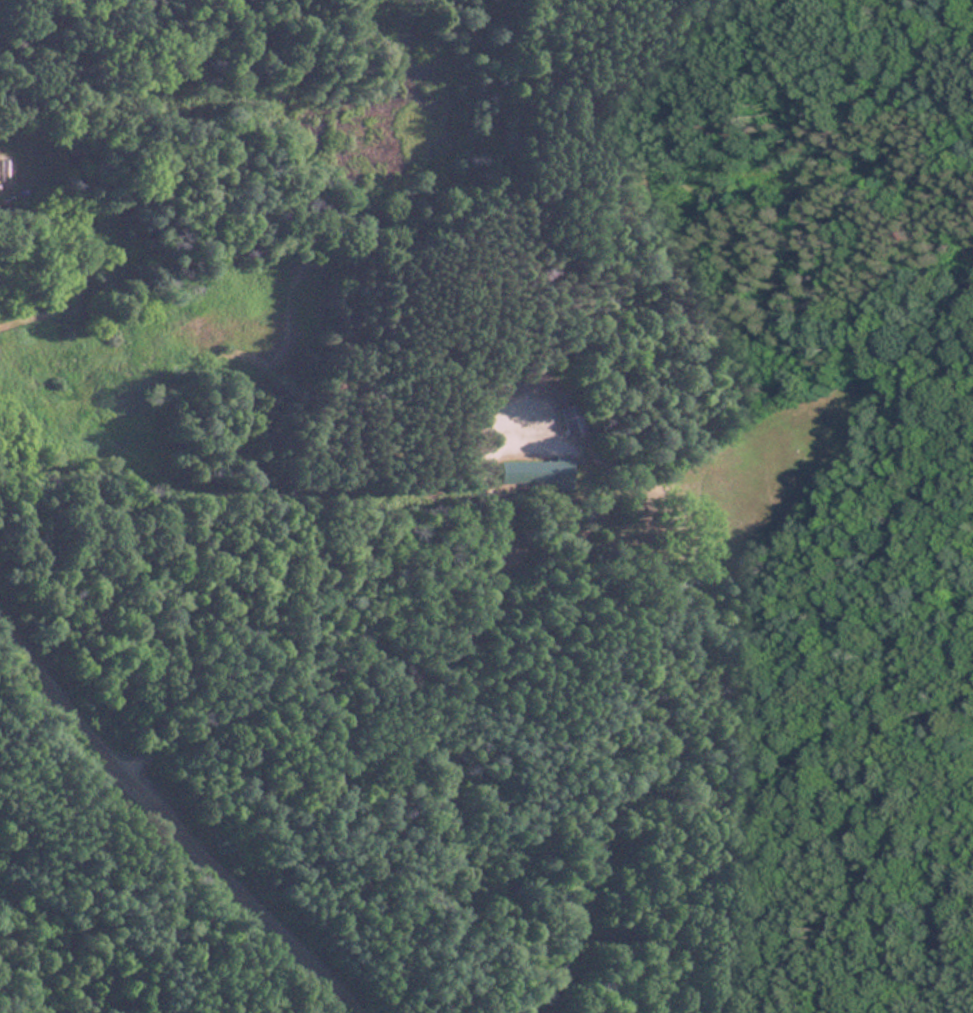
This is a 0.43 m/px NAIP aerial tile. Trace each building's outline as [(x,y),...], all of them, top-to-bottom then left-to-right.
[(585,430),(577,402),(559,407),(567,435),(585,430)] [(498,460),(498,483),(557,483),(557,490),(571,490),(571,460),(498,460)]
